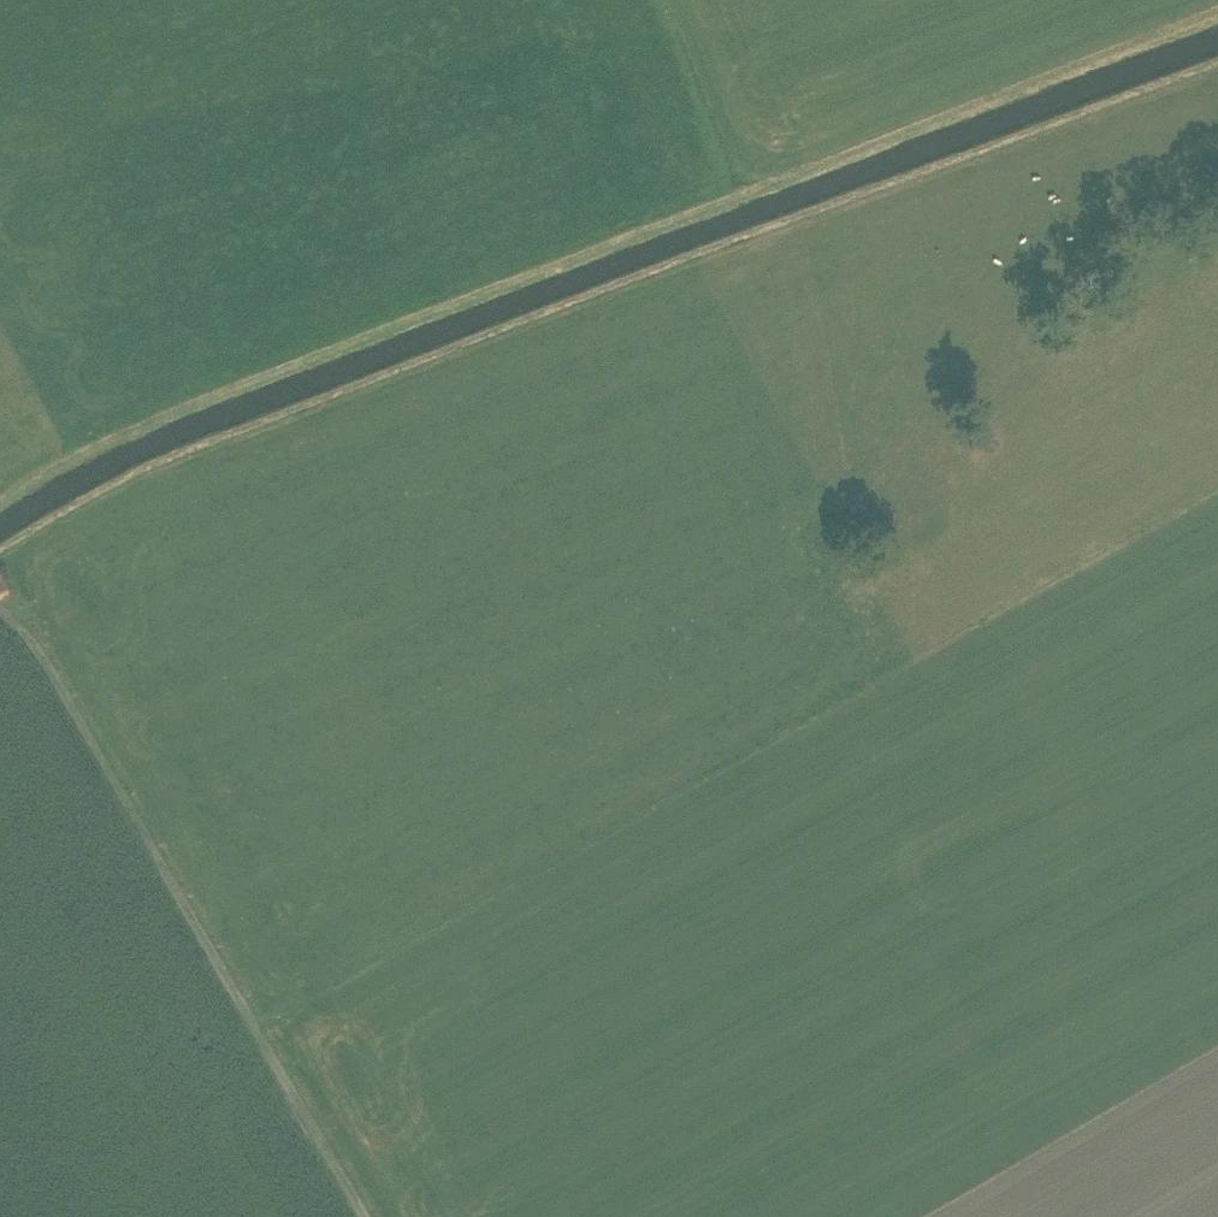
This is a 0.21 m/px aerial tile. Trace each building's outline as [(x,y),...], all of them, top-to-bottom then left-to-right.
[(9,596),(0,578),(0,600),(9,596)]
